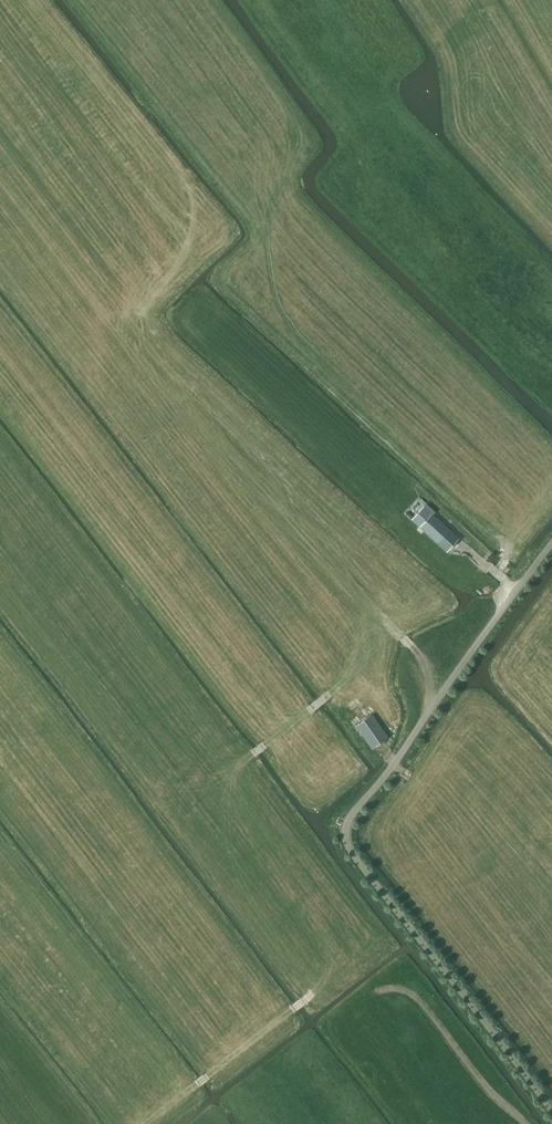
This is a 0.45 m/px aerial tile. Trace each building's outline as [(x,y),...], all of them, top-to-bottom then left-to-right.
[(412,520),(438,545),(451,530),(424,506),(412,520)] [(356,725),(372,749),(388,738),(371,714),(356,725)]
